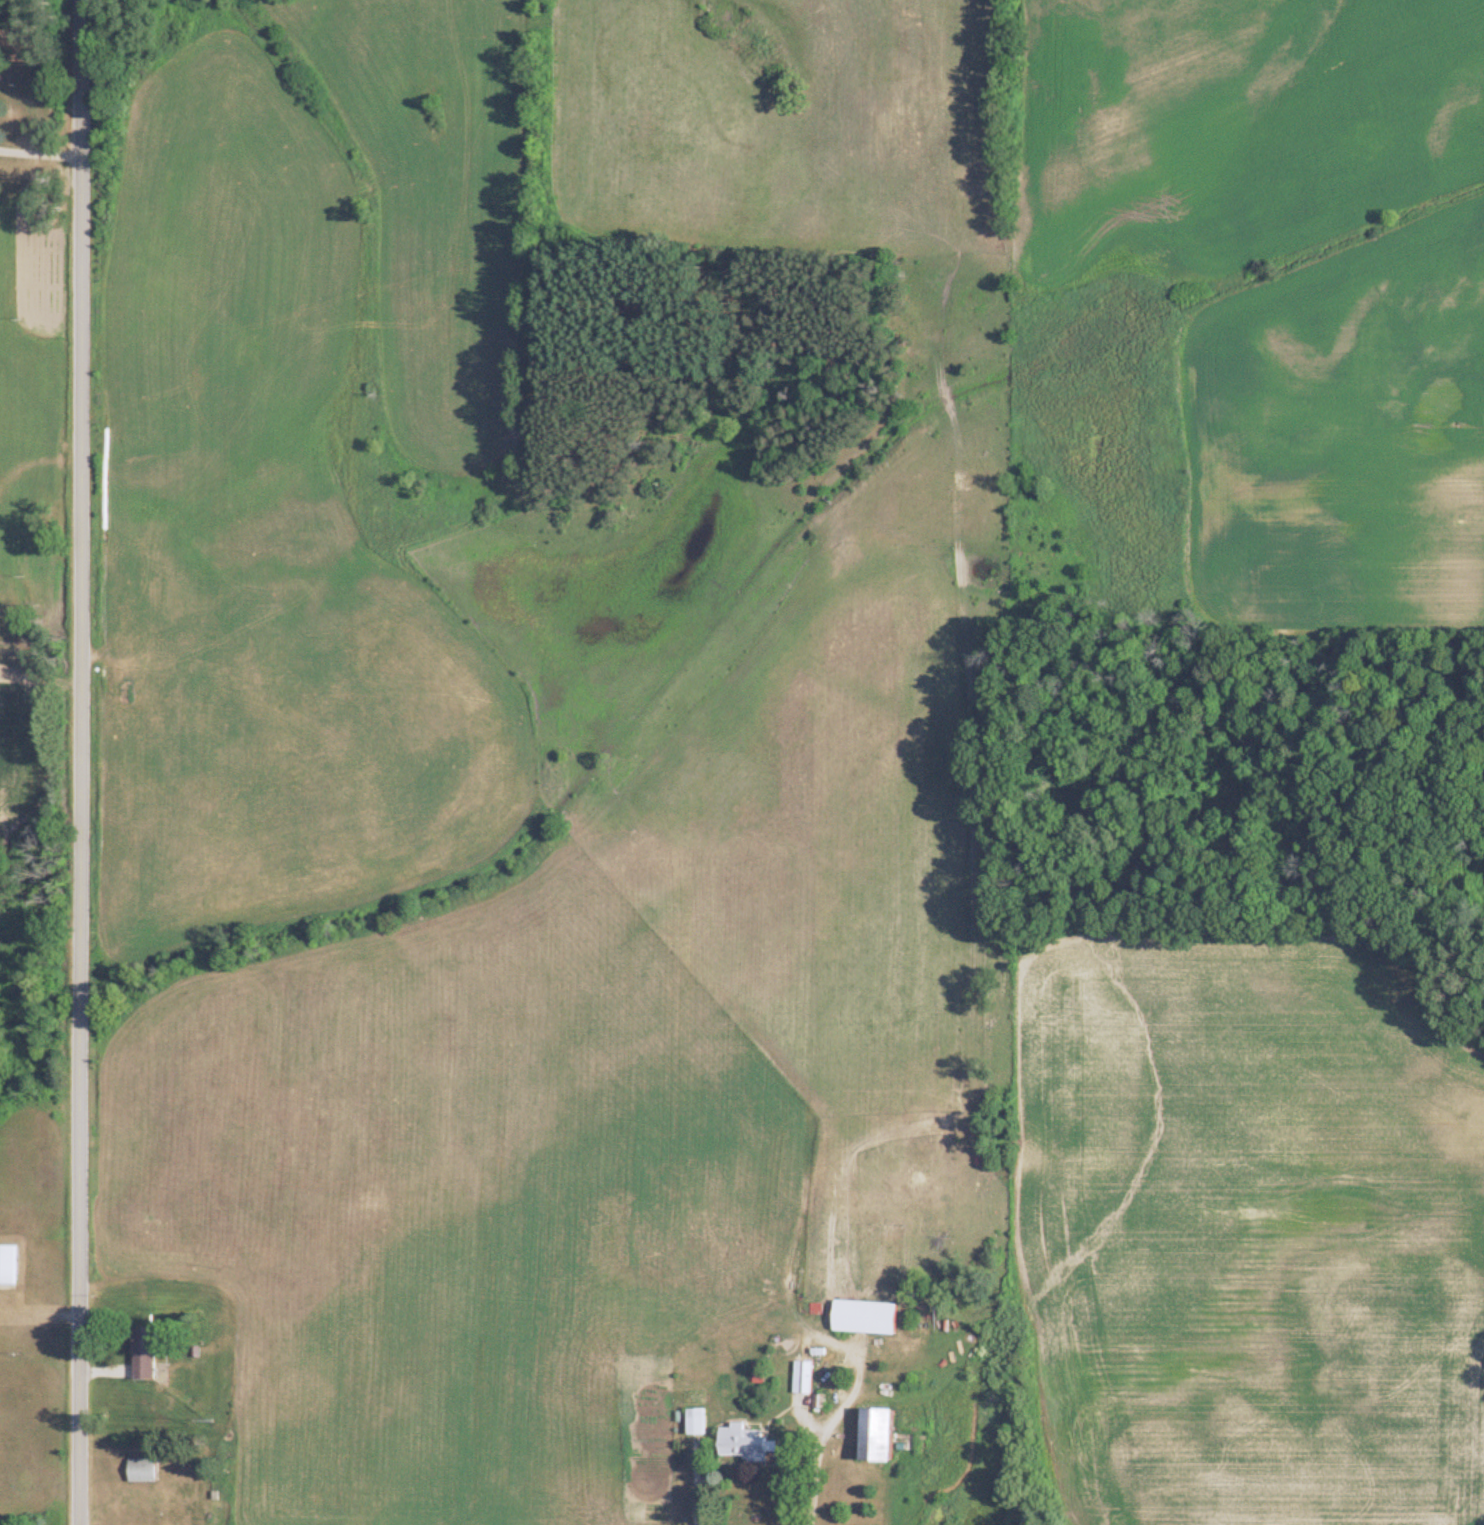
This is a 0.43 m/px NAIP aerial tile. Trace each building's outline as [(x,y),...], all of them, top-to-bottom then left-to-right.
[(14,1285),(14,1246),(0,1246),(0,1285),(14,1285)] [(889,1334),(891,1303),(829,1300),(828,1332),(889,1334)] [(130,1380),(153,1380),(152,1329),(129,1329),(130,1380)] [(790,1394),(807,1394),(807,1361),(790,1361),(790,1394)] [(854,1461),(884,1461),(885,1408),(855,1407),(854,1461)] [(683,1435),(703,1435),(703,1409),(683,1409),(683,1435)] [(741,1457),(741,1463),(771,1463),(771,1440),(759,1440),(759,1430),(741,1429),(741,1424),(716,1423),(716,1457),(741,1457)] [(154,1482),(154,1458),(126,1458),(126,1482),(154,1482)]
